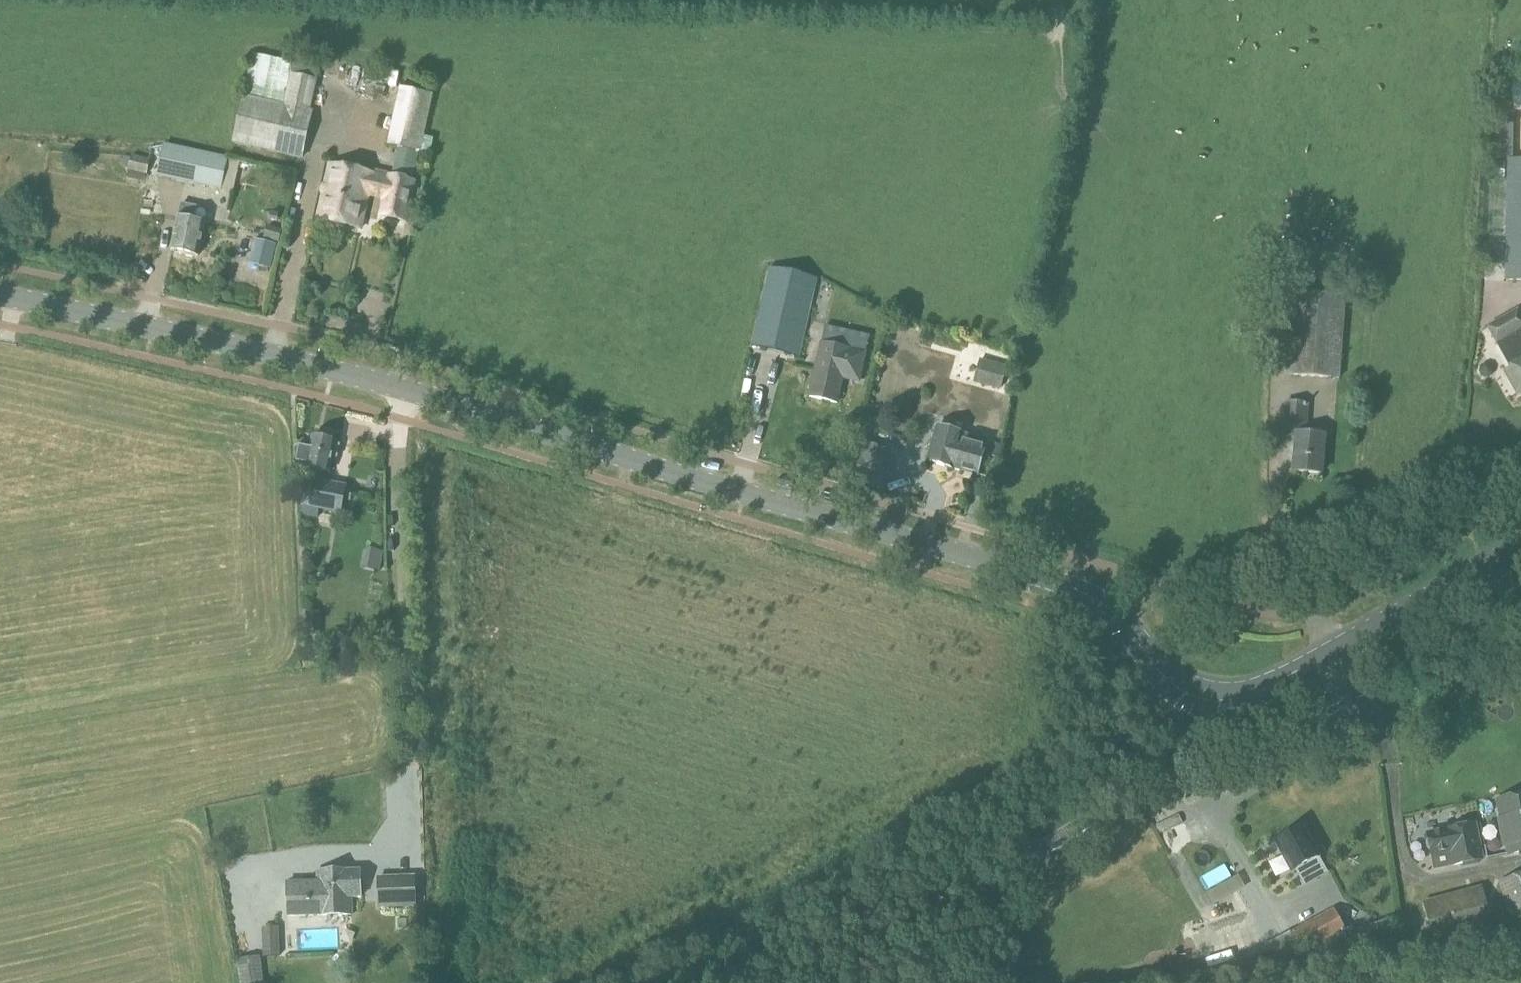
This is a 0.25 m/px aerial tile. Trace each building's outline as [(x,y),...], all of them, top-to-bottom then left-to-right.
[(314,111),(311,111),(318,80),(291,75),(283,104),(243,96),(232,144),(303,161),(314,111)] [(434,95),(399,88),(387,145),(421,152),(434,95)] [(229,158),(163,144),(157,177),(221,191),(234,194),(239,172),(226,169),(229,158)] [(150,152),(131,152),(131,169),(150,169),(150,152)] [(1506,243),(1481,242),(1480,265),(1505,266),(1505,281),(1520,282),(1520,160),(1507,159),(1507,165),(1486,165),(1486,180),(1507,180),(1506,243)] [(374,175),(330,165),(318,220),(361,229),(370,191),(386,195),(381,216),(406,221),(415,182),(390,176),(389,180),(373,177),(374,175)] [(179,218),(172,251),(199,256),(206,224),(194,221),(197,207),(182,204),(179,218)] [(267,227),(264,238),(279,242),(282,230),(267,227)] [(256,240),(250,264),(271,269),(277,245),(256,240)] [(768,268),(751,348),(800,359),(818,279),(768,268)] [(1341,380),(1347,297),(1295,293),(1288,376),(1341,380)] [(1510,380),(1517,394),(1520,392),(1520,317),(1518,312),(1487,328),(1497,346),(1502,344),(1507,354),(1502,357),(1508,368),(1503,371),(1508,381),(1510,380)] [(860,382),(866,353),(822,344),(810,397),(838,404),(843,378),(860,382)] [(981,373),(978,391),(1003,395),(1005,377),(981,373)] [(1322,474),(1325,436),(1307,435),(1310,404),(1285,402),(1282,438),(1296,439),(1293,472),(1322,474)] [(960,451),(965,435),(937,427),(928,462),(978,476),(985,453),(965,447),(964,452),(960,451)] [(319,511),(342,515),(348,486),(316,480),(318,470),(331,473),(337,442),(312,437),(310,448),(301,446),(297,465),(302,466),(300,480),(306,481),(301,507),(302,507),(300,516),(318,519),(319,511)] [(885,450),(866,444),(856,479),(885,487),(891,464),(882,461),(885,450)] [(1497,801),(1501,820),(1496,821),(1498,831),(1503,831),(1508,855),(1520,852),(1520,796),(1497,801)] [(1487,814),(1486,799),(1470,799),(1470,814),(1487,814)] [(1476,826),(1447,831),(1426,835),(1431,859),(1451,855),(1454,867),(1482,861),(1476,826)] [(1300,878),(1305,886),(1326,874),(1302,829),(1277,843),(1293,872),(1298,869),(1302,877),(1300,878)] [(1046,836),(1052,848),(1064,842),(1058,830),(1046,836)] [(1203,872),(1217,864),(1211,853),(1196,862),(1203,872)] [(352,899),(361,899),(360,871),(317,872),(317,883),(287,883),(288,917),(352,916),(352,899)] [(417,876),(378,877),(378,909),(417,909),(417,876)] [(1520,918),(1520,877),(1500,884),(1511,921),(1520,918)] [(1434,944),(1494,928),(1482,887),(1423,903),(1434,944)] [(264,956),(280,956),(279,927),(263,928),(264,956)] [(257,957),(238,960),(241,982),(260,982),(257,957)]
